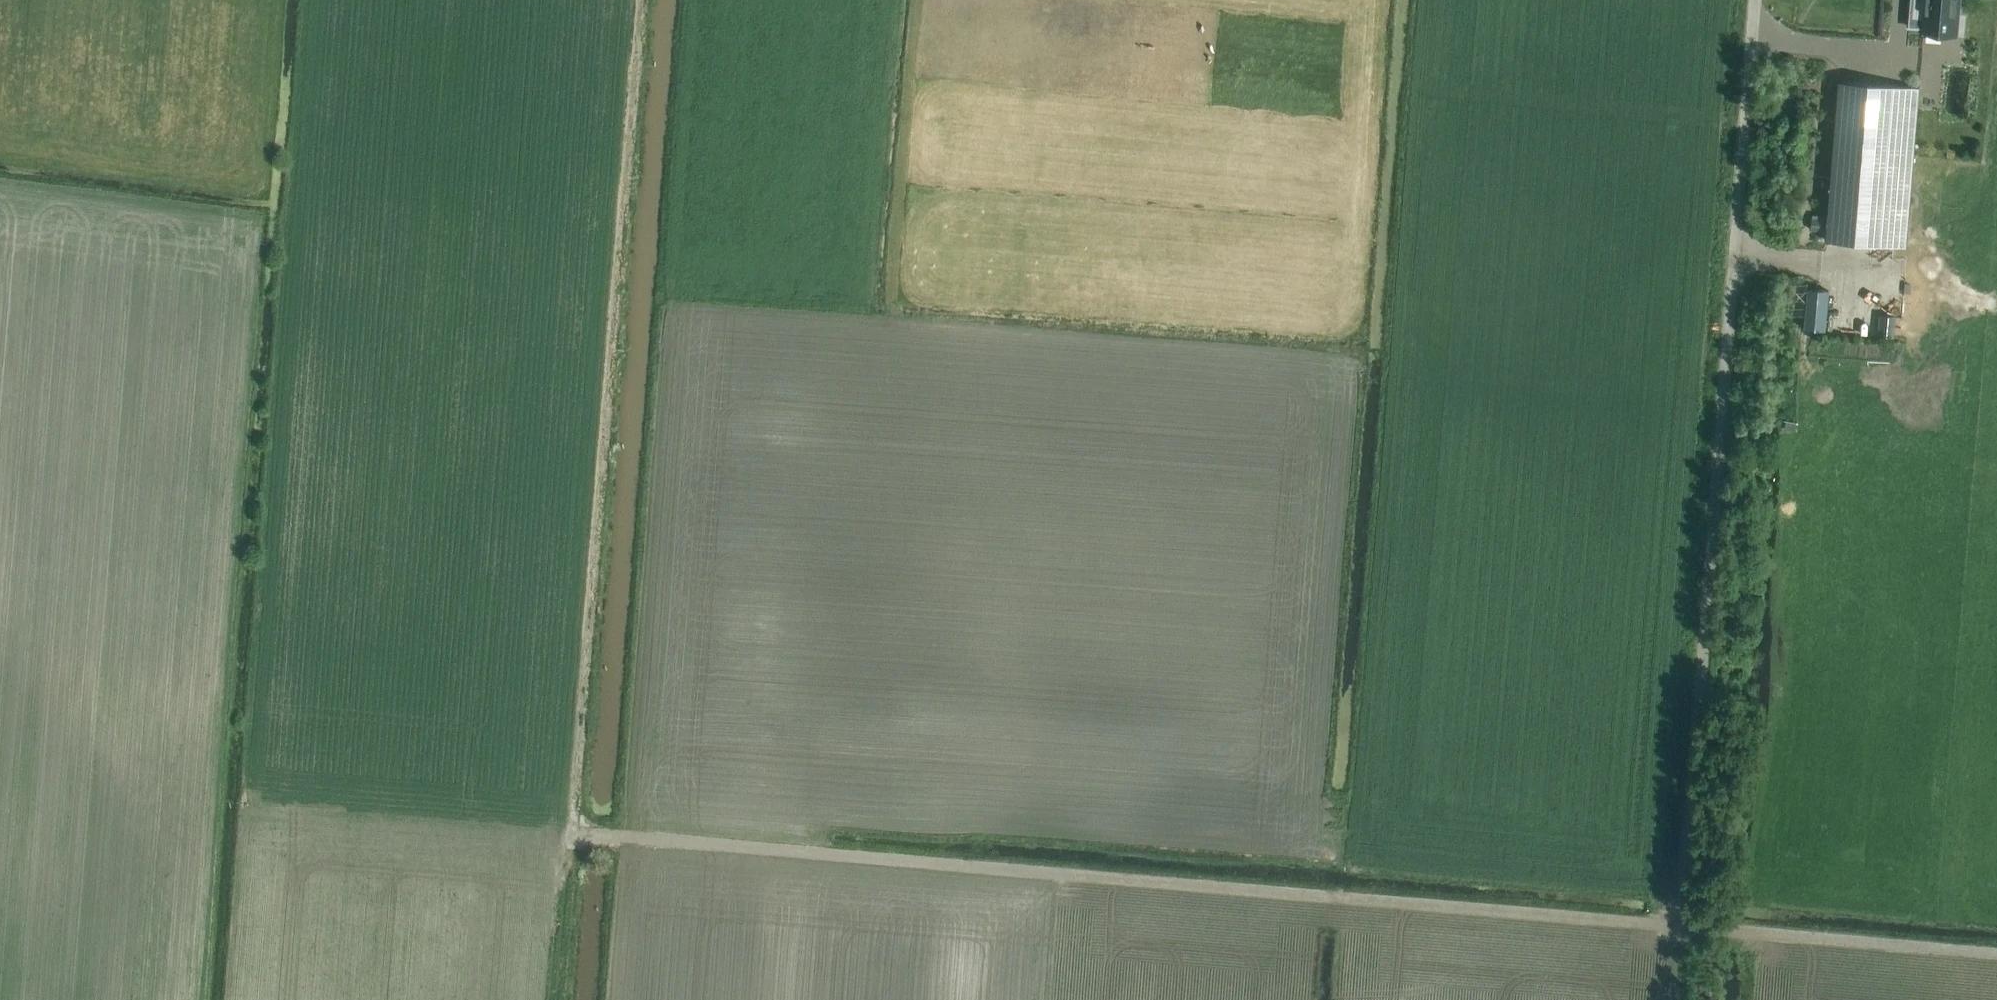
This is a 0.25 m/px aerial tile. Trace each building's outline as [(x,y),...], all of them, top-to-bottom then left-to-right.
[(1908,28),(1923,29),(1923,35),(1957,37),(1960,0),(1910,0),(1908,28)] [(1905,249),(1918,89),(1838,83),(1825,243),(1905,249)] [(1811,231),(1826,232),(1827,221),(1812,220),(1811,231)] [(1808,290),(1805,329),(1825,331),(1829,292),(1808,290)] [(1885,312),(1882,333),(1898,335),(1900,314),(1885,312)]
